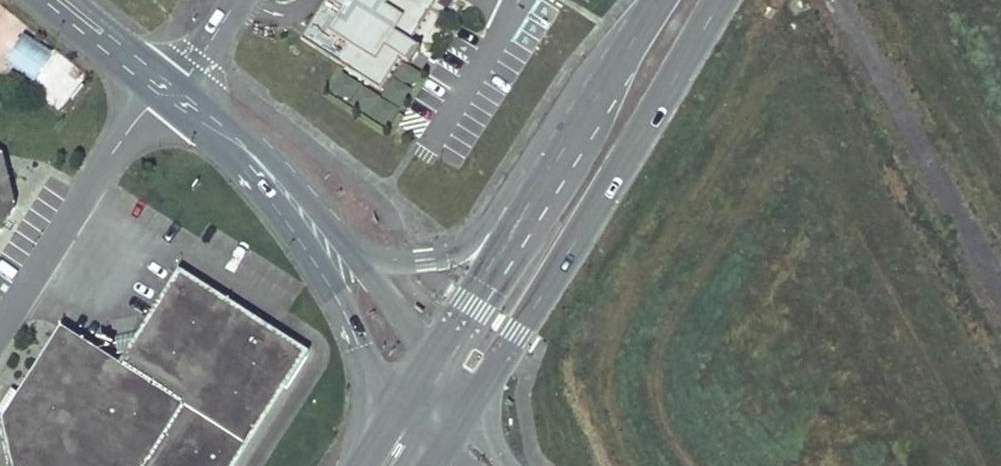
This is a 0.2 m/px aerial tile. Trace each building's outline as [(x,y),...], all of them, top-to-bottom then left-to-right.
[(308,38),(303,46),(340,70),(382,97),(402,65),(412,72),(422,57),(411,50),(444,0),(333,0),(308,38)] [(36,79),(53,55),(0,21),(0,55),(36,79)] [(9,184),(3,157),(0,156),(0,198),(9,184)] [(0,198),(0,233),(16,207),(9,184),(0,198)] [(142,337),(94,351),(246,445),(283,387),(286,389),(306,359),(305,352),(274,332),(272,336),(210,296),(213,293),(185,276),(181,274),(179,275),(158,305),(161,307),(142,337)] [(246,445),(94,351),(62,330),(40,362),(57,436),(8,446),(12,465),(232,465),(246,445)] [(2,421),(8,446),(57,436),(40,362),(2,421)]
